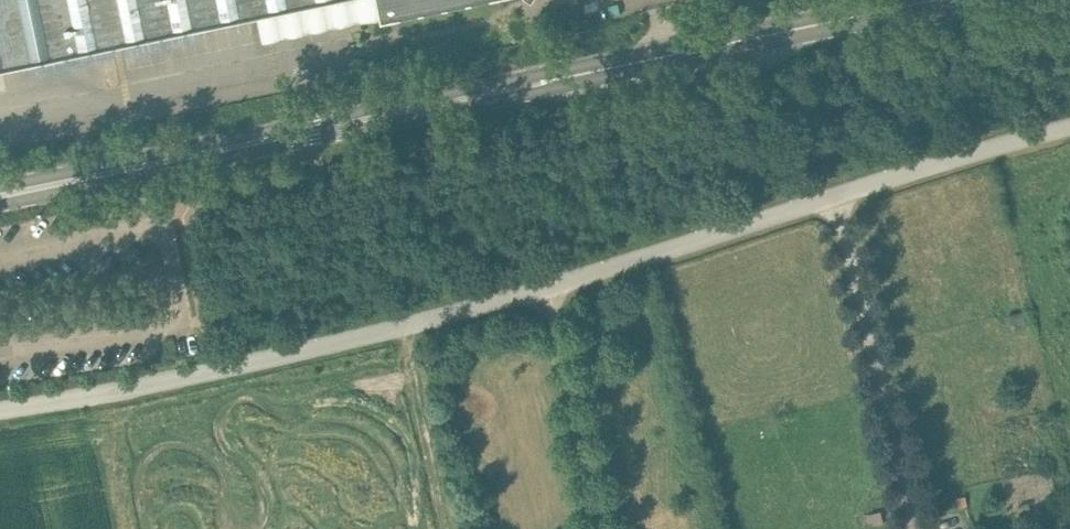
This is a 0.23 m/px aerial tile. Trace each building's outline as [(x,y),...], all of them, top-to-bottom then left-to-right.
[(327,0),(0,0),(0,69),(327,0)] [(381,17),(382,23),(396,20),(491,0),(377,0),(381,17)]
